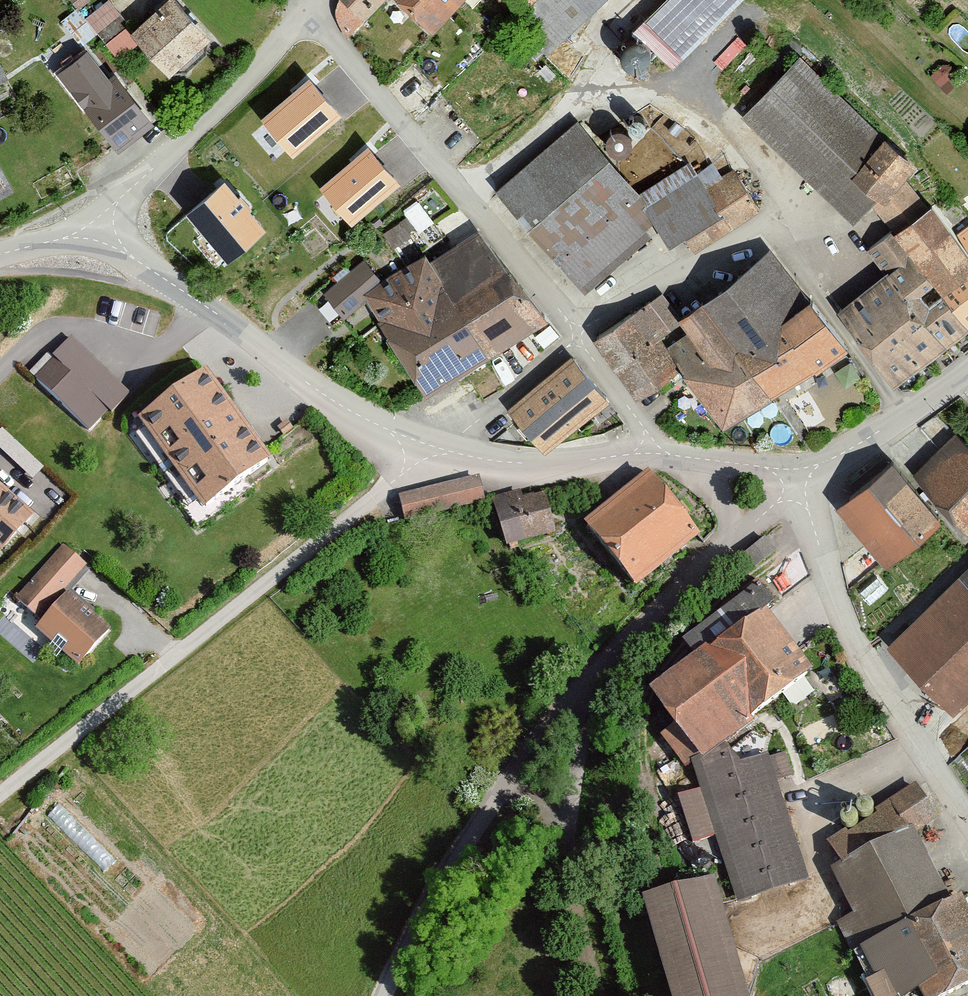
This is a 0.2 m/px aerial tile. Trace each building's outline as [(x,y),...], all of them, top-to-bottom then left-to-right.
[(174,74),(215,37),(181,0),(169,0),(135,31),(174,74)] [(371,18),(386,0),(350,0),(371,18)] [(434,28),(461,0),(405,0),(434,28)] [(528,9),(564,45),(608,0),(520,0),(528,9)] [(629,34),(672,71),(740,0),(666,0),(629,34)] [(102,34),(121,59),(141,44),(109,1),(90,15),(83,7),(64,21),(84,48),(102,34)] [(643,50),(638,49),(633,48),(629,49),(624,52),(621,56),(620,61),(620,66),(622,71),(625,75),(630,78),(635,78),(640,77),(644,75),(648,71),(649,67),(650,62),(649,58),(646,53),(643,50)] [(804,54),(744,116),(856,225),(916,164),(804,54)] [(60,78),(117,154),(149,130),(111,79),(106,83),(87,58),(60,78)] [(0,64),(0,87),(11,80),(1,63),(0,64)] [(340,117),(310,80),(261,120),(291,157),(340,117)] [(737,168),(710,184),(694,161),(643,195),(584,122),(503,187),(589,294),(665,233),(675,248),(696,234),(704,249),(764,214),(737,168)] [(401,189),(371,152),(322,191),(352,229),(401,189)] [(17,194),(0,159),(0,202),(17,194)] [(938,203),(934,205),(916,183),(896,199),(913,221),(896,232),(967,327),(967,245),(938,203)] [(226,184),(188,214),(228,263),(266,233),(226,184)] [(385,227),(392,242),(434,222),(423,197),(404,206),(409,217),(385,227)] [(959,228),(967,241),(967,222),(959,228)] [(967,334),(967,327),(896,232),(870,249),(888,271),(842,311),(900,386),(967,334)] [(429,264),(452,302),(504,271),(476,235),(429,264)] [(396,334),(452,302),(429,264),(369,298),(396,334)] [(381,287),(363,266),(327,297),(345,318),(381,287)] [(712,306),(777,393),(823,368),(790,317),(755,269),(708,300),(712,306)] [(452,302),(488,356),(544,323),(504,271),(452,302)] [(596,341),(618,371),(661,340),(685,324),(664,294),(596,341)] [(790,317),(823,368),(855,348),(822,296),(790,317)] [(396,334),(428,394),(488,356),(452,302),(396,334)] [(725,425),(777,393),(712,306),(689,321),(693,329),(671,347),(692,375),(725,425)] [(124,391),(69,338),(35,374),(90,426),(124,391)] [(636,397),(680,368),(661,340),(618,371),(636,397)] [(610,400),(573,355),(509,407),(545,452),(610,400)] [(269,465),(205,375),(142,419),(205,509),(269,465)] [(45,462),(3,429),(0,432),(0,445),(36,473),(45,462)] [(957,434),(917,478),(967,523),(967,444),(957,434)] [(947,521),(896,463),(844,507),(895,566),(947,521)] [(695,530),(649,473),(591,520),(638,577),(695,530)] [(480,478),(400,501),(407,527),(487,505),(480,478)] [(0,485),(0,548),(31,511),(0,485)] [(550,499),(498,514),(508,551),(561,537),(550,499)] [(87,564),(61,544),(19,600),(44,620),(87,564)] [(892,644),(959,710),(967,701),(967,569),(892,644)] [(40,629),(83,668),(112,635),(69,597),(40,629)] [(769,608),(656,693),(708,761),(821,675),(769,608)] [(696,845),(719,838),(739,903),(811,880),(772,755),(738,765),(735,753),(696,765),(704,792),(682,799),(696,845)] [(941,818),(918,781),(889,799),(907,832),(834,869),(857,914),(840,923),(855,952),(953,902),(917,833),(941,818)] [(648,898),(679,995),(754,995),(716,876),(648,898)] [(855,952),(878,995),(915,995),(923,992),(926,995),(957,995),(967,990),(967,903),(964,896),(953,902),(855,952)]
